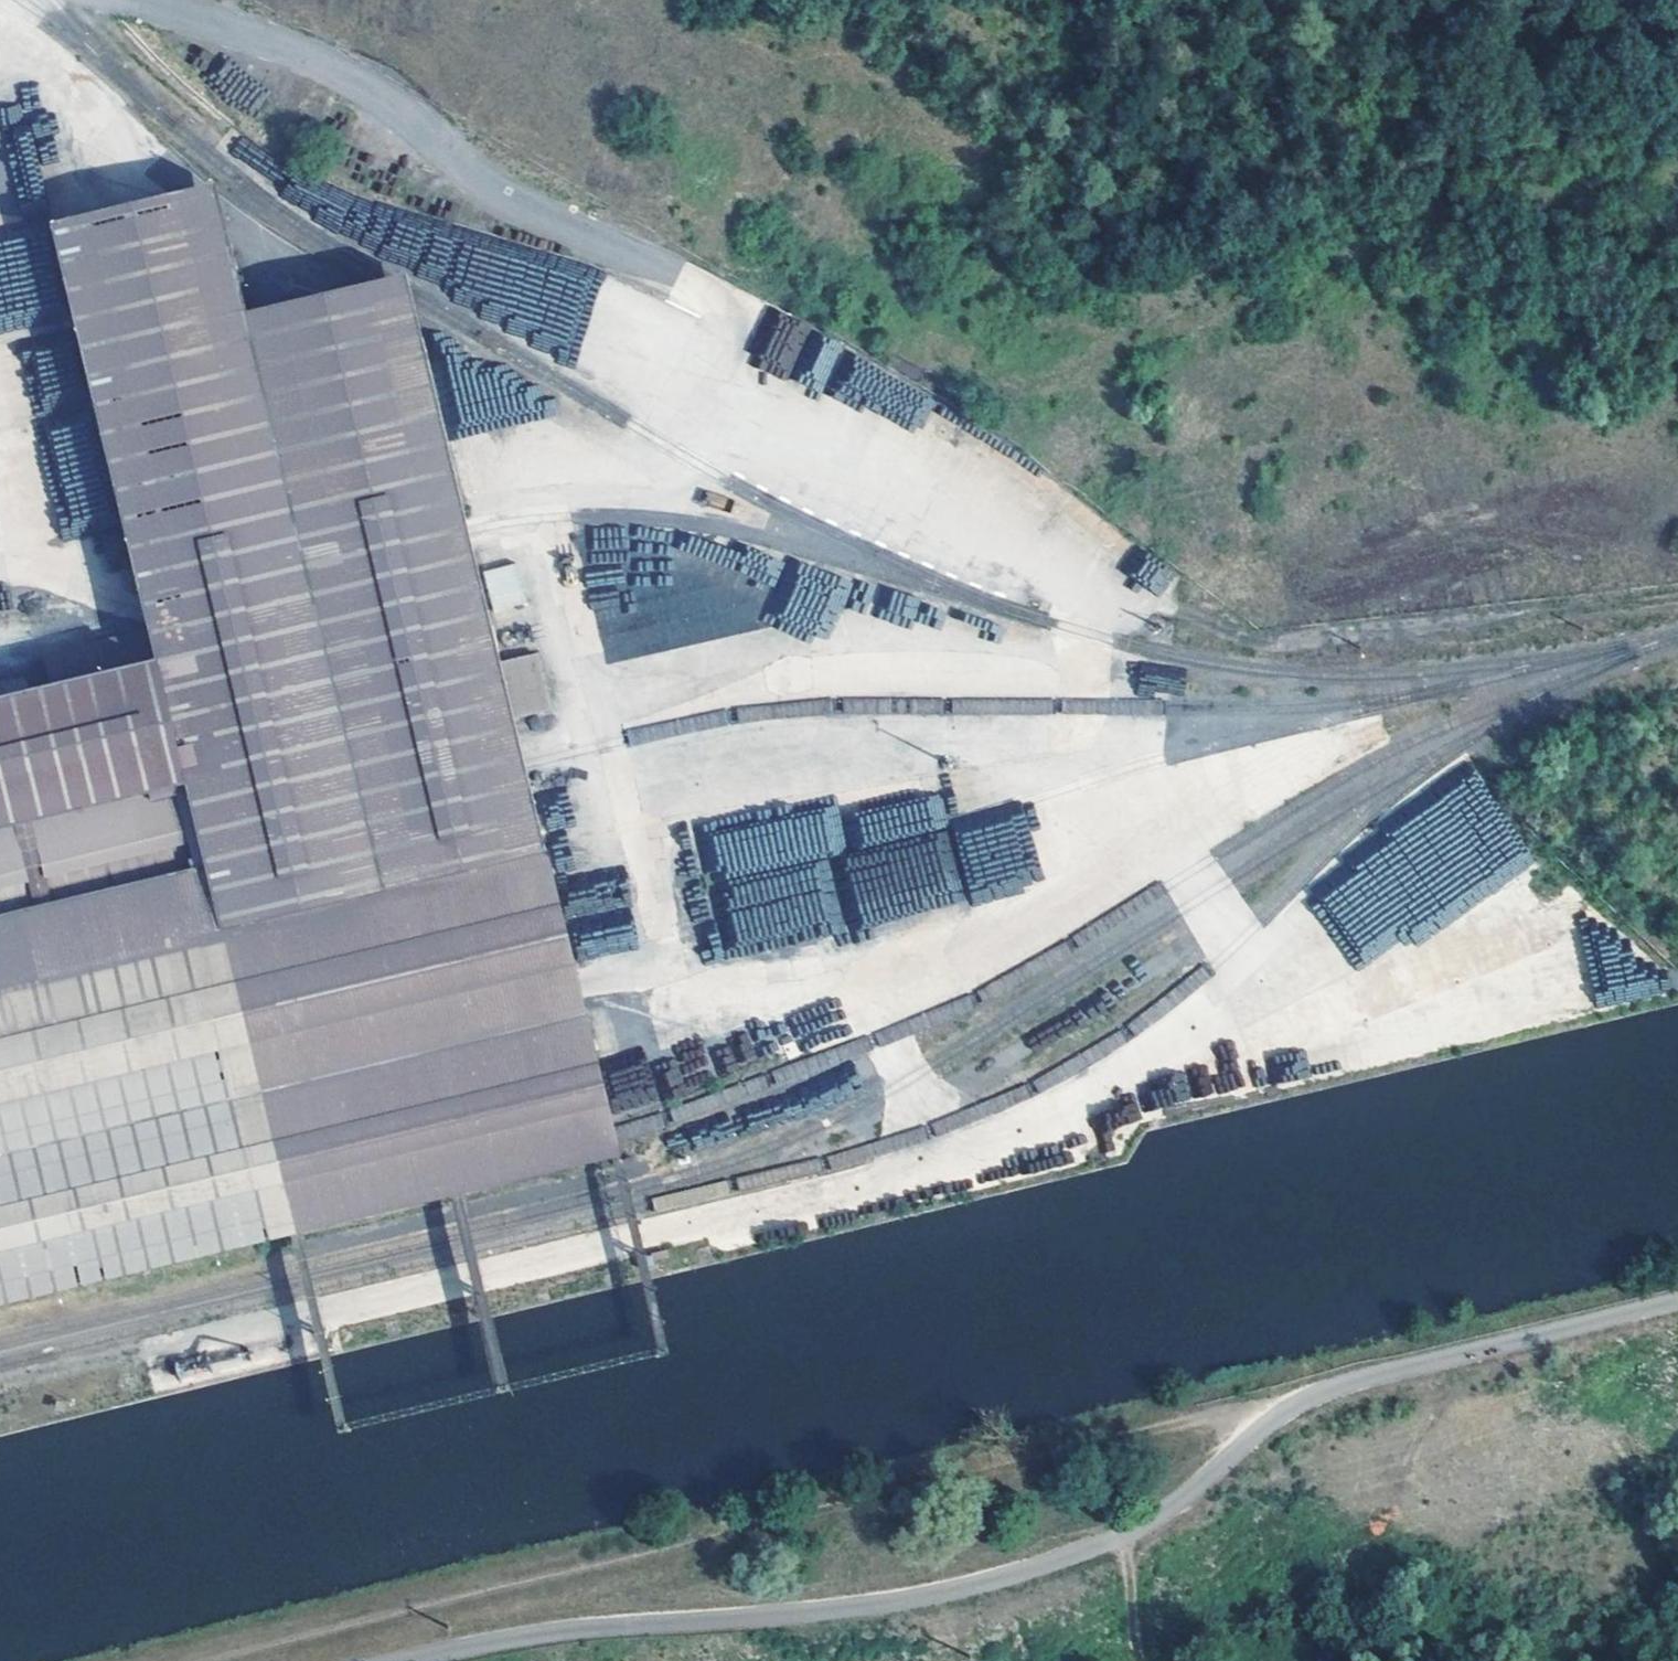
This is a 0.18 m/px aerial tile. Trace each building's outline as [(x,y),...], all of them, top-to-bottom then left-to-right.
[(617,1155),(576,983),(405,272),(240,310),(204,173),(38,213),(72,362),(133,611),(142,649),(32,673),(0,681),(0,1305),(617,1155)] [(825,392),(845,339),(777,314),(772,329),(768,328),(754,366),(825,392)] [(829,377),(869,394),(864,407),(917,430),(932,396),(861,365),(863,360),(841,350),(829,377)] [(590,594),(605,662),(732,634),(733,620),(775,610),(776,583),(755,582),(747,584),(744,568),(713,575),(705,537),(702,576),(677,581),(719,584),(681,593),(681,600),(590,594)] [(1138,585),(1164,596),(1175,567),(1150,557),(1138,585)] [(494,612),(526,602),(513,562),(481,572),(494,612)] [(789,606),(784,629),(832,640),(847,578),(816,571),(807,610),(789,606)] [(23,636),(32,673),(142,649),(133,611),(23,636)] [(1358,979),(1538,861),(1478,769),(1343,857),(1350,868),(1305,898),(1358,979)] [(1023,863),(1027,882),(1042,879),(1038,860),(1023,863)]
